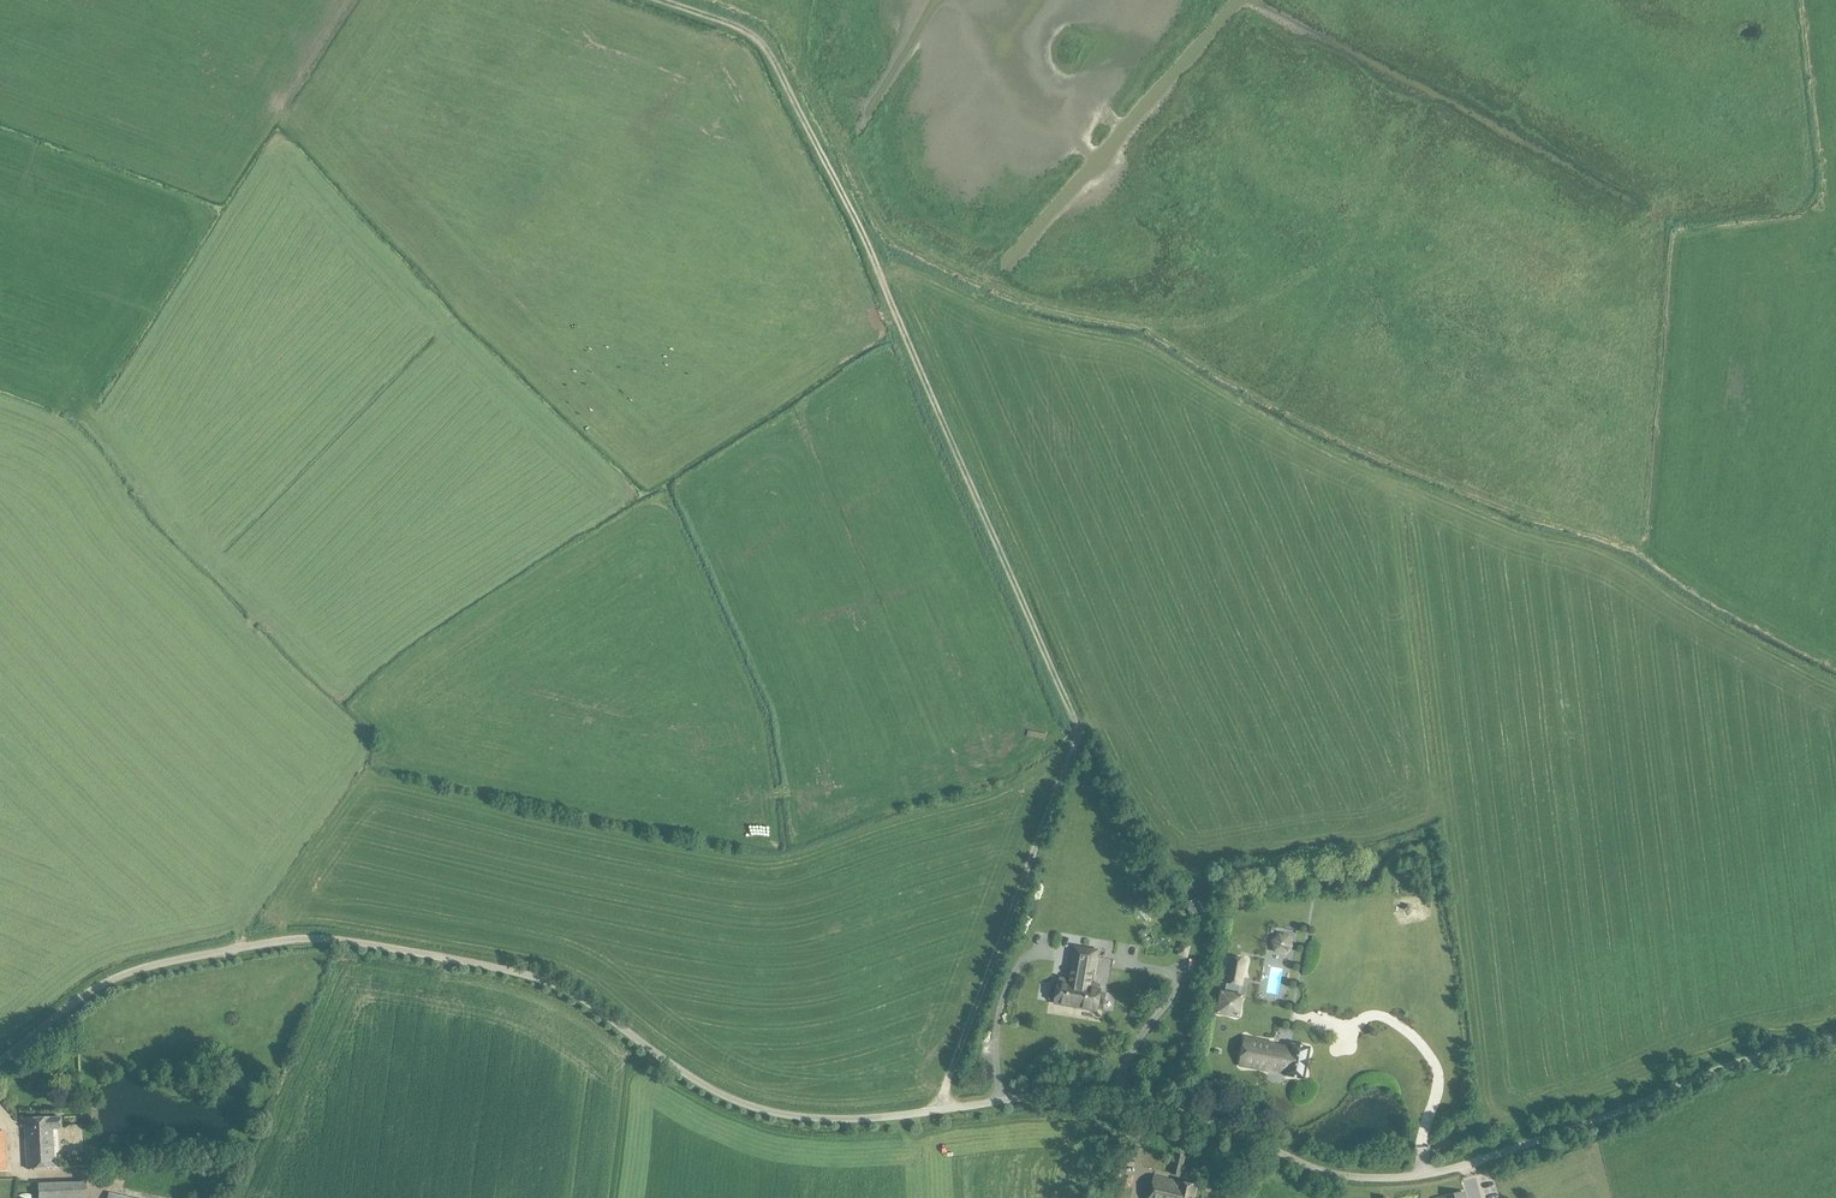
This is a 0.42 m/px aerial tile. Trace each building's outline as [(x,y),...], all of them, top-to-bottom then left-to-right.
[(1205,915),(1197,899),(1185,905),(1194,921),(1205,915)] [(1290,935),(1278,933),(1270,941),(1274,953),(1285,955),(1294,947),(1290,935)] [(1058,986),(1052,985),(1050,1000),(1055,1001),(1055,1004),(1076,1007),(1086,949),(1074,947),(1068,979),(1060,978),(1059,983),(1058,983),(1058,986)] [(1098,951),(1086,949),(1076,1007),(1097,1011),(1097,1008),(1103,1009),(1106,994),(1100,993),(1100,990),(1100,985),(1092,984),(1098,951)] [(1226,983),(1239,985),(1242,986),(1247,960),(1230,957),(1225,982),(1226,983)] [(1226,983),(1225,992),(1238,994),(1239,985),(1226,983)] [(1241,1020),(1245,995),(1220,991),(1216,1015),(1241,1020)] [(1286,1075),(1305,1078),(1310,1048),(1292,1045),(1291,1048),(1273,1045),(1274,1043),(1245,1038),(1240,1066),(1269,1071),(1269,1069),(1287,1072),(1286,1075)] [(176,1067),(166,1066),(164,1081),(174,1082),(176,1067)] [(60,1117),(25,1119),(27,1169),(55,1167),(53,1129),(60,1128),(60,1117)] [(1186,1156),(1175,1154),(1171,1175),(1181,1177),(1186,1156)] [(4,1191),(1,1197),(3,1197),(12,1197),(12,1177),(0,1177),(0,1191),(4,1191)] [(1197,1186),(1155,1177),(1150,1197),(1194,1197),(1197,1186)] [(38,1183),(39,1197),(87,1197),(86,1181),(38,1183)]
